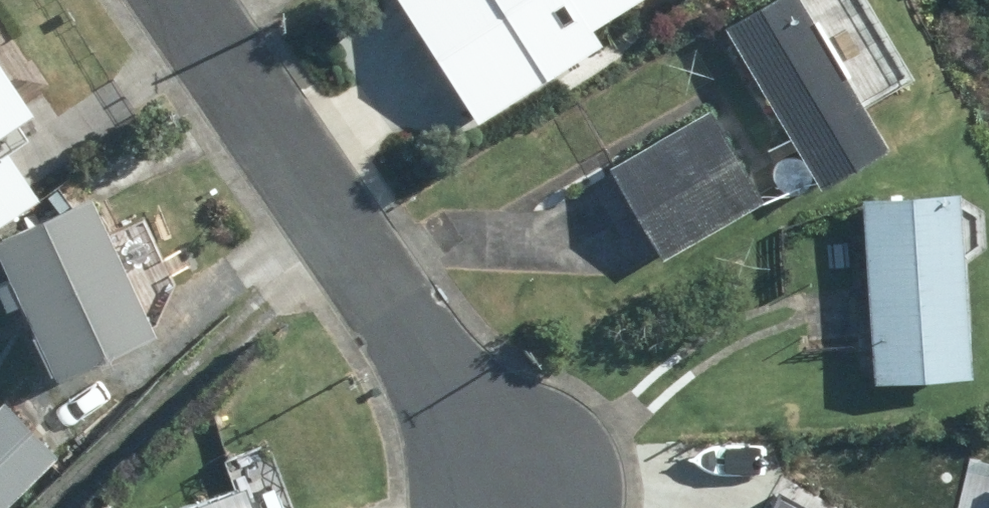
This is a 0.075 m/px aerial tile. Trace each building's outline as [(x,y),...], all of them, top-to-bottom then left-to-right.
[(477,121),(610,33),(597,14),(617,0),(395,0),(477,121)] [(833,182),(902,142),(819,0),(766,0),(736,18),(833,182)] [(15,38),(2,47),(0,44),(0,138),(56,100),(15,38)] [(722,105),(621,164),(674,255),(775,197),(722,105)] [(51,193),(21,148),(8,156),(0,144),(0,228),(51,193)] [(872,194),(886,381),(986,374),(978,253),(988,245),(988,229),(987,209),(974,204),(974,186),(872,194)] [(103,194),(5,238),(22,277),(7,284),(17,306),(37,298),(50,329),(44,332),(61,371),(67,368),(70,374),(164,332),(103,194)] [(64,452),(12,401),(0,413),(0,499),(8,507),(64,452)] [(262,482),(190,507),(272,507),(262,482)] [(786,493),(778,507),(815,507),(786,493)]
